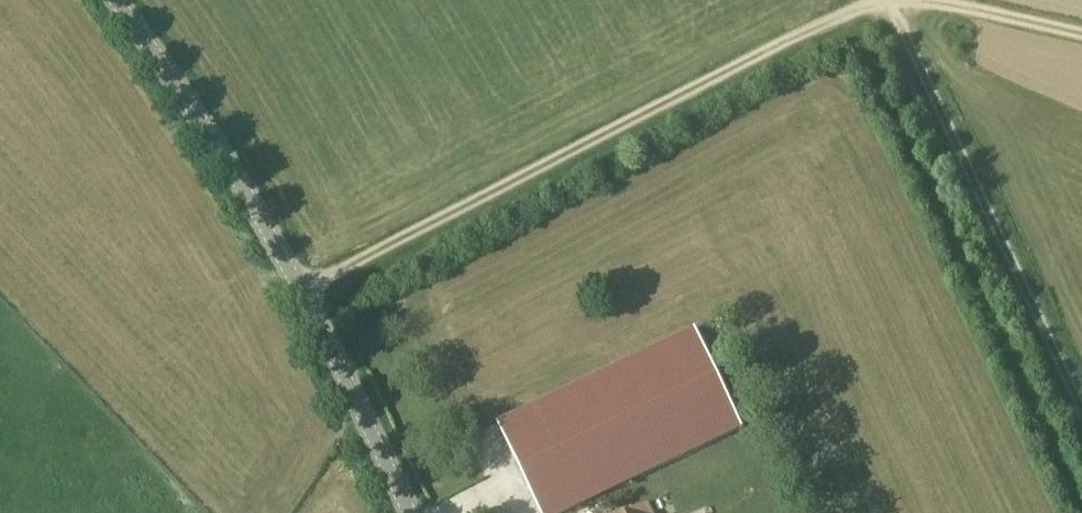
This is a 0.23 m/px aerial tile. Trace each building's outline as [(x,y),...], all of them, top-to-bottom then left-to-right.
[(565,512),(744,428),(696,329),(498,423),(541,512),(565,512)] [(649,502),(627,512),(654,512),(649,502)]
